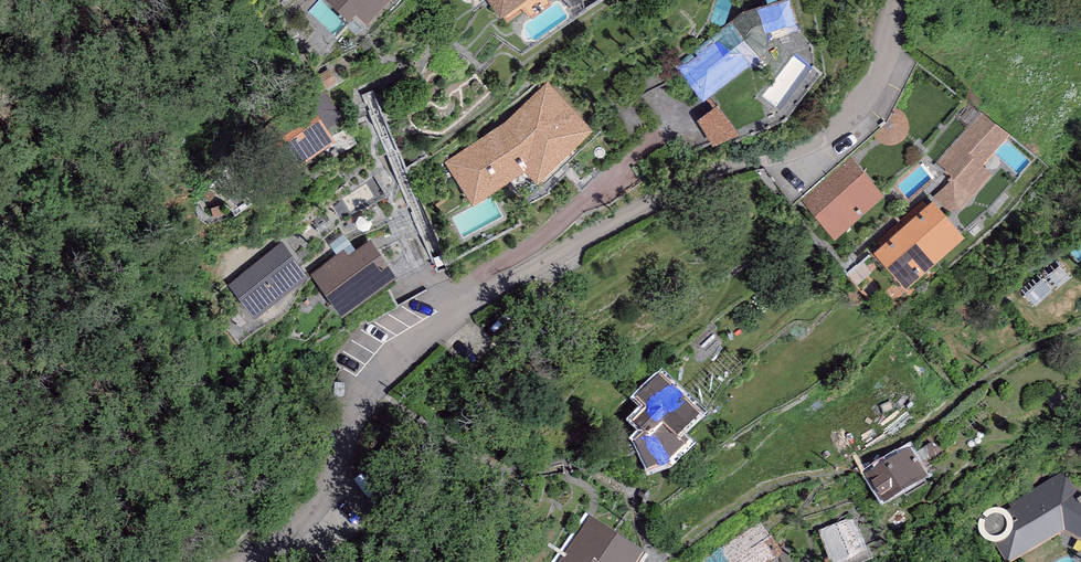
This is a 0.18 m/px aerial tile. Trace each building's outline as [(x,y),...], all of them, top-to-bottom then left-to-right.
[(327,0),(316,12),(342,36),(354,24),(327,0)] [(349,17),(357,8),(367,18),(384,0),(331,0),(349,17)] [(501,14),(503,13),(506,19),(524,7),(530,14),(551,0),(491,0),(501,14)] [(677,64),(703,98),(762,55),(768,38),(801,26),(793,0),(767,0),(741,10),(677,64)] [(502,122),(445,161),(472,200),(525,167),(537,180),(591,128),(548,81),(502,122)] [(337,137),(306,94),(265,124),(296,167),(337,137)] [(700,120),(717,147),(740,132),(723,105),(700,120)] [(901,110),(896,107),(888,122),(873,133),(876,136),(878,139),(882,141),(886,142),(891,142),(895,142),(900,140),(904,136),(907,132),(908,126),(908,121),(906,117),(904,113),(901,110)] [(984,113),(940,163),(953,175),(935,195),(946,205),(962,206),(992,172),(983,164),(1008,135),(984,113)] [(850,153),(801,197),(834,234),(883,190),(850,153)] [(904,222),(935,257),(964,231),(933,197),(904,222)] [(935,257),(904,222),(874,249),(905,284),(935,257)] [(344,249),(313,272),(342,311),(396,271),(371,237),(348,254),(344,249)] [(283,241),(230,285),(253,312),(306,268),(283,241)] [(661,374),(637,397),(647,408),(633,421),(644,432),(634,442),(649,470),(665,465),(690,440),(682,432),(700,414),(661,374)] [(911,449),(867,475),(883,502),(927,476),(911,449)] [(1077,490),(1065,470),(1016,498),(1012,526),(1011,533),(1007,539),(1002,542),(1012,560),(1063,528),(1080,539),(1080,492),(1077,490)] [(996,509),(991,510),(987,513),(984,517),(982,522),(983,527),(985,532),(989,535),(994,537),(999,537),(1004,535),(1008,532),(1010,527),(1010,522),(1009,517),(1006,513),(1001,510),(996,509)] [(591,515),(559,561),(636,561),(643,551),(591,515)] [(819,531),(832,561),(834,561),(866,549),(853,517),(819,531)] [(699,561),(769,561),(783,553),(771,535),(769,536),(760,522),(699,561)]
